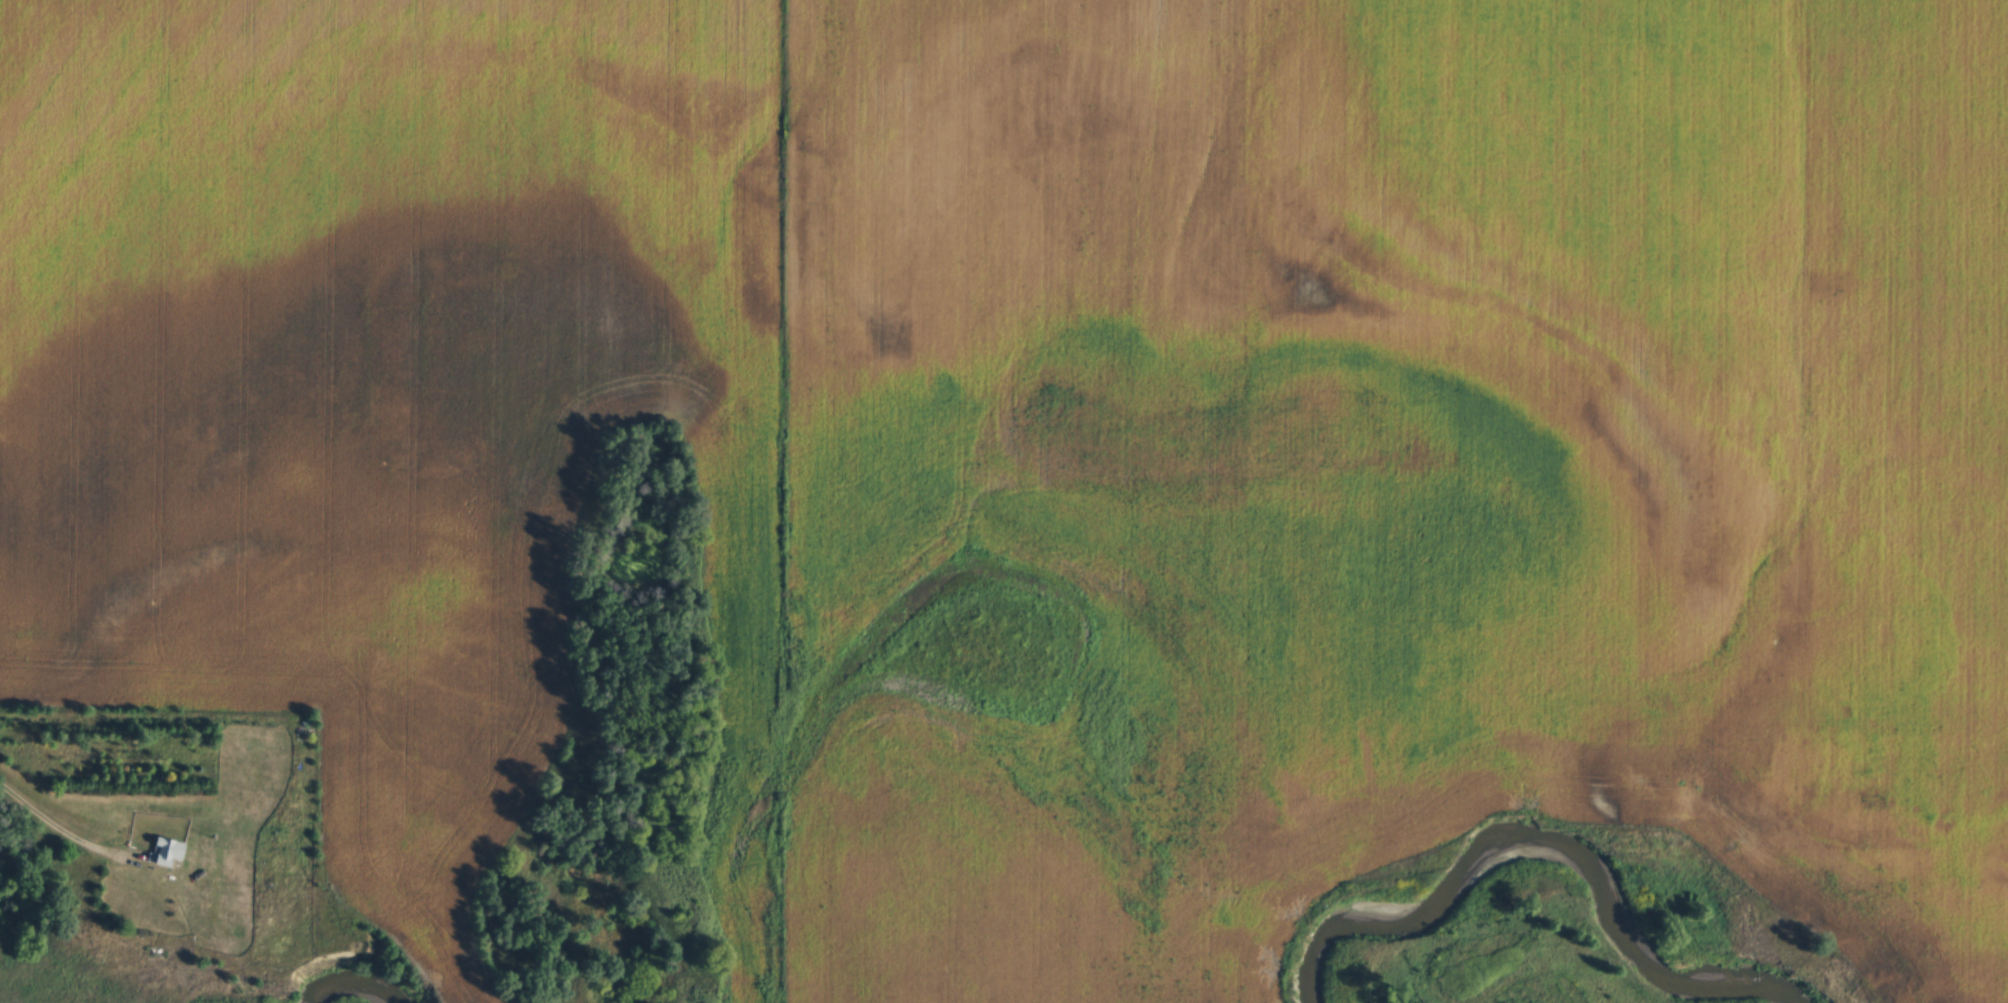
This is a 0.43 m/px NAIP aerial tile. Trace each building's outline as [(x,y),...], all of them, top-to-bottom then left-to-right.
[(184,863),(185,843),(157,841),(155,867),(172,869),(173,862),(184,863)]
